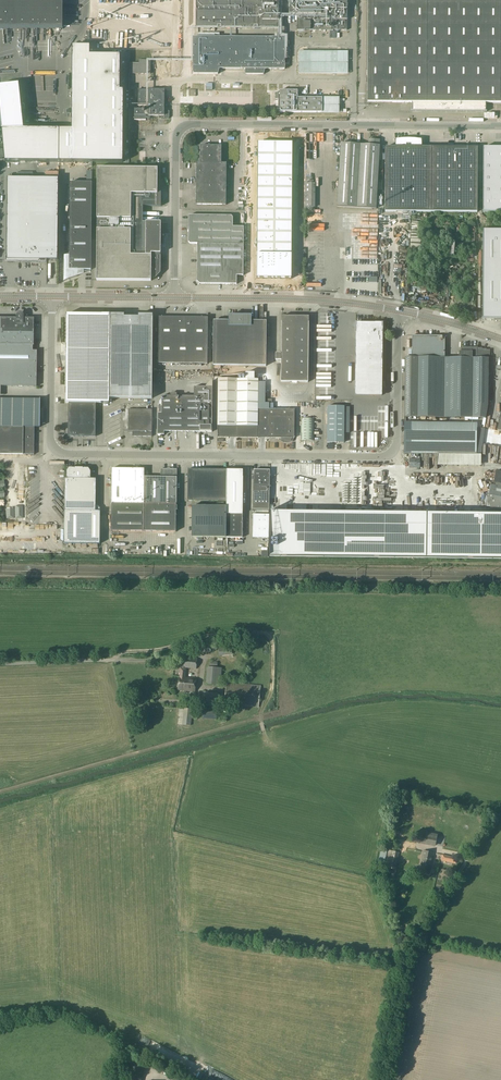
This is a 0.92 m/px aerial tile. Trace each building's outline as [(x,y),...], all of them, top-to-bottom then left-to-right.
[(63,28),(63,0),(0,0),(0,28),(63,28)] [(196,27),(279,27),(278,21),(279,21),(279,1),(262,1),(258,1),(258,0),(249,0),(249,1),(196,0),(196,9),(196,27)] [(289,14),(297,14),(297,30),(347,30),(347,0),(289,0),(289,14)] [(367,102),(412,102),(412,111),(486,111),(485,111),(485,103),(500,103),(500,0),(368,0),(367,102)] [(90,15),(90,34),(116,34),(116,15),(90,15)] [(193,37),(193,74),(218,74),(219,69),(245,69),(245,74),(264,74),(265,69),(285,69),(285,37),(193,37)] [(90,46),(72,46),(71,129),(1,129),(5,161),(123,162),(123,90),(120,90),(120,55),(90,55),(90,46)] [(27,64),(58,65),(58,50),(27,50),(27,64)] [(299,51),(298,74),(337,74),(348,74),(348,51),(299,51)] [(137,60),(137,63),(127,63),(127,74),(143,74),(143,60),(137,60)] [(64,84),(28,85),(29,92),(34,92),(34,95),(42,95),(42,96),(65,96),(64,84)] [(134,109),(134,116),(134,120),(146,120),(146,116),(161,116),(161,117),(163,119),(167,119),(169,117),(169,111),(167,109),(164,109),(165,89),(164,89),(164,88),(163,87),(160,87),(159,88),(159,89),(138,89),(138,109),(134,109)] [(298,90),(280,90),(280,112),(339,113),(339,98),(298,98),(298,90)] [(385,147),(385,212),(477,212),(478,147),(422,147),(422,139),(414,139),(408,138),(403,139),(395,139),(395,147),(385,147)] [(341,143),(337,206),(376,209),(380,145),(379,145),(380,140),(368,139),(368,145),(341,143)] [(258,142),(256,279),(291,279),(292,143),(258,142)] [(200,163),(221,163),(221,158),(223,158),(223,155),(221,154),(221,146),(216,146),(216,144),(211,144),(211,146),(200,146),(200,163)] [(483,213),(500,212),(500,147),(483,147),(483,213)] [(221,163),(200,163),(197,163),(196,204),(226,205),(226,163),(221,163)] [(161,168),(97,168),(97,280),(151,281),(151,278),(152,278),(155,278),(160,273),(161,222),(142,222),(142,206),(161,206),(161,175),(161,168)] [(7,178),(7,257),(6,256),(6,262),(46,262),(46,260),(58,260),(58,178),(7,178)] [(65,255),(64,281),(65,281),(77,276),(77,275),(78,275),(78,270),(91,270),(92,182),(70,182),(69,256),(65,256),(65,255)] [(303,184),(302,213),(317,214),(318,210),(312,209),(313,185),(303,184)] [(198,244),(243,245),(244,227),(233,227),(233,217),(231,216),(189,215),(189,242),(190,243),(198,243),(198,244)] [(343,221),(342,276),(365,276),(365,221),(343,221)] [(483,230),(482,319),(500,319),(500,230),(483,230)] [(243,275),(243,245),(198,244),(197,281),(196,281),(199,284),(200,283),(237,284),(237,275),(243,275)] [(66,350),(66,403),(69,403),(96,404),(96,403),(109,403),(109,398),(152,398),(153,315),(138,315),(138,317),(138,333),(124,332),(125,317),(124,317),(124,314),(110,314),(66,314),(66,345),(84,345),(84,350),(66,350)] [(37,386),(37,350),(33,350),(33,345),(34,345),(34,318),(27,318),(27,316),(28,316),(28,315),(16,315),(16,316),(18,316),(18,318),(0,317),(0,386),(37,386)] [(214,320),(213,365),(266,366),(266,321),(251,321),(251,316),(229,315),(229,321),(214,320)] [(282,316),(281,353),(275,353),(275,360),(281,360),(281,382),(308,382),(309,316),(282,316)] [(159,317),(159,363),(207,364),(208,317),(159,317)] [(355,359),(355,388),(356,388),(356,392),(363,392),(363,388),(382,388),(383,323),(355,323),(355,328),(355,359)] [(445,336),(412,335),(412,357),(405,357),(404,417),(483,418),(488,406),(488,359),(490,359),(490,351),(486,350),(486,349),(482,349),(482,348),(477,348),(477,347),(461,347),(461,351),(459,351),(459,354),(461,354),(461,358),(445,357),(445,336)] [(263,438),(264,409),(258,409),(258,379),(218,379),(218,426),(218,437),(263,438)] [(158,434),(164,434),(164,431),(212,432),(212,387),(194,387),(194,396),(177,396),(177,394),(170,394),(170,396),(162,396),(162,413),(158,413),(158,434)] [(41,397),(0,396),(0,425),(41,426),(41,397)] [(96,404),(69,403),(68,436),(74,436),(74,437),(82,437),(82,436),(95,436),(96,404)] [(344,406),(327,406),(327,442),(344,442),(344,406)] [(128,409),(128,431),(132,431),(132,436),(152,436),(152,431),(152,409),(128,409)] [(264,409),(263,438),(281,438),(281,440),(282,440),(283,440),(285,441),(286,441),(287,441),(288,441),(289,441),(290,441),(291,441),(292,438),(294,438),(294,409),(264,409)] [(314,419),(302,418),(302,440),(314,440),(314,419)] [(477,421),(404,421),(404,453),(437,453),(437,464),(481,464),(481,431),(477,431),(477,421)] [(0,426),(0,454),(23,454),(34,454),(34,427),(0,426)] [(347,439),(357,439),(358,426),(351,426),(351,435),(347,435),(347,439)] [(420,468),(420,459),(409,459),(409,468),(420,468)] [(69,468),(67,471),(67,479),(65,479),(64,543),(100,544),(100,511),(96,511),(96,479),(91,479),(91,471),(88,468),(83,468),(81,468),(77,468),(77,467),(74,467),(74,468),(69,468)] [(111,504),(112,504),(111,531),(144,531),(176,532),(176,504),(145,504),(145,477),(144,477),(144,469),(112,468),(111,504)] [(145,477),(145,504),(176,504),(177,469),(161,469),(160,477),(145,477)] [(226,506),(227,506),(228,470),(226,470),(188,469),(188,501),(226,501),(226,506)] [(227,509),(243,509),(243,470),(228,470),(227,506),(227,509)] [(269,510),(270,470),(254,470),(253,509),(269,510)] [(486,506),(500,509),(500,472),(496,471),(493,485),(490,484),(490,485),(488,484),(488,487),(490,488),(486,506)] [(227,506),(226,506),(192,506),(192,537),(227,537),(227,509),(227,506)] [(227,509),(227,537),(242,538),(242,532),(242,519),(243,514),(243,510),(227,509)] [(271,557),(339,556),(476,558),(500,558),(500,514),(339,513),(271,512),(271,557)] [(269,515),(253,514),(252,538),(269,538),(269,515)] [(180,677),(179,677),(178,690),(195,691),(196,679),(185,677),(186,669),(183,668),(184,667),(196,669),(197,658),(184,657),(184,663),(181,663),(180,677)] [(208,667),(206,684),(221,685),(222,671),(223,671),(223,668),(222,668),(217,667),(218,662),(211,661),(210,667),(208,667)] [(261,685),(227,682),(224,704),(259,708),(261,685)] [(218,693),(205,692),(204,705),(217,707),(218,693)] [(193,709),(184,708),(182,725),(191,726),(193,709)] [(217,711),(203,710),(203,718),(216,719),(217,711)] [(399,852),(382,849),(378,866),(395,870),(399,852)] [(421,865),(420,872),(429,874),(430,867),(431,867),(434,853),(423,851),(421,865)] [(442,854),(441,860),(456,864),(457,858),(442,854)] [(134,1061),(130,1079),(142,1079),(145,1063),(134,1061)]
